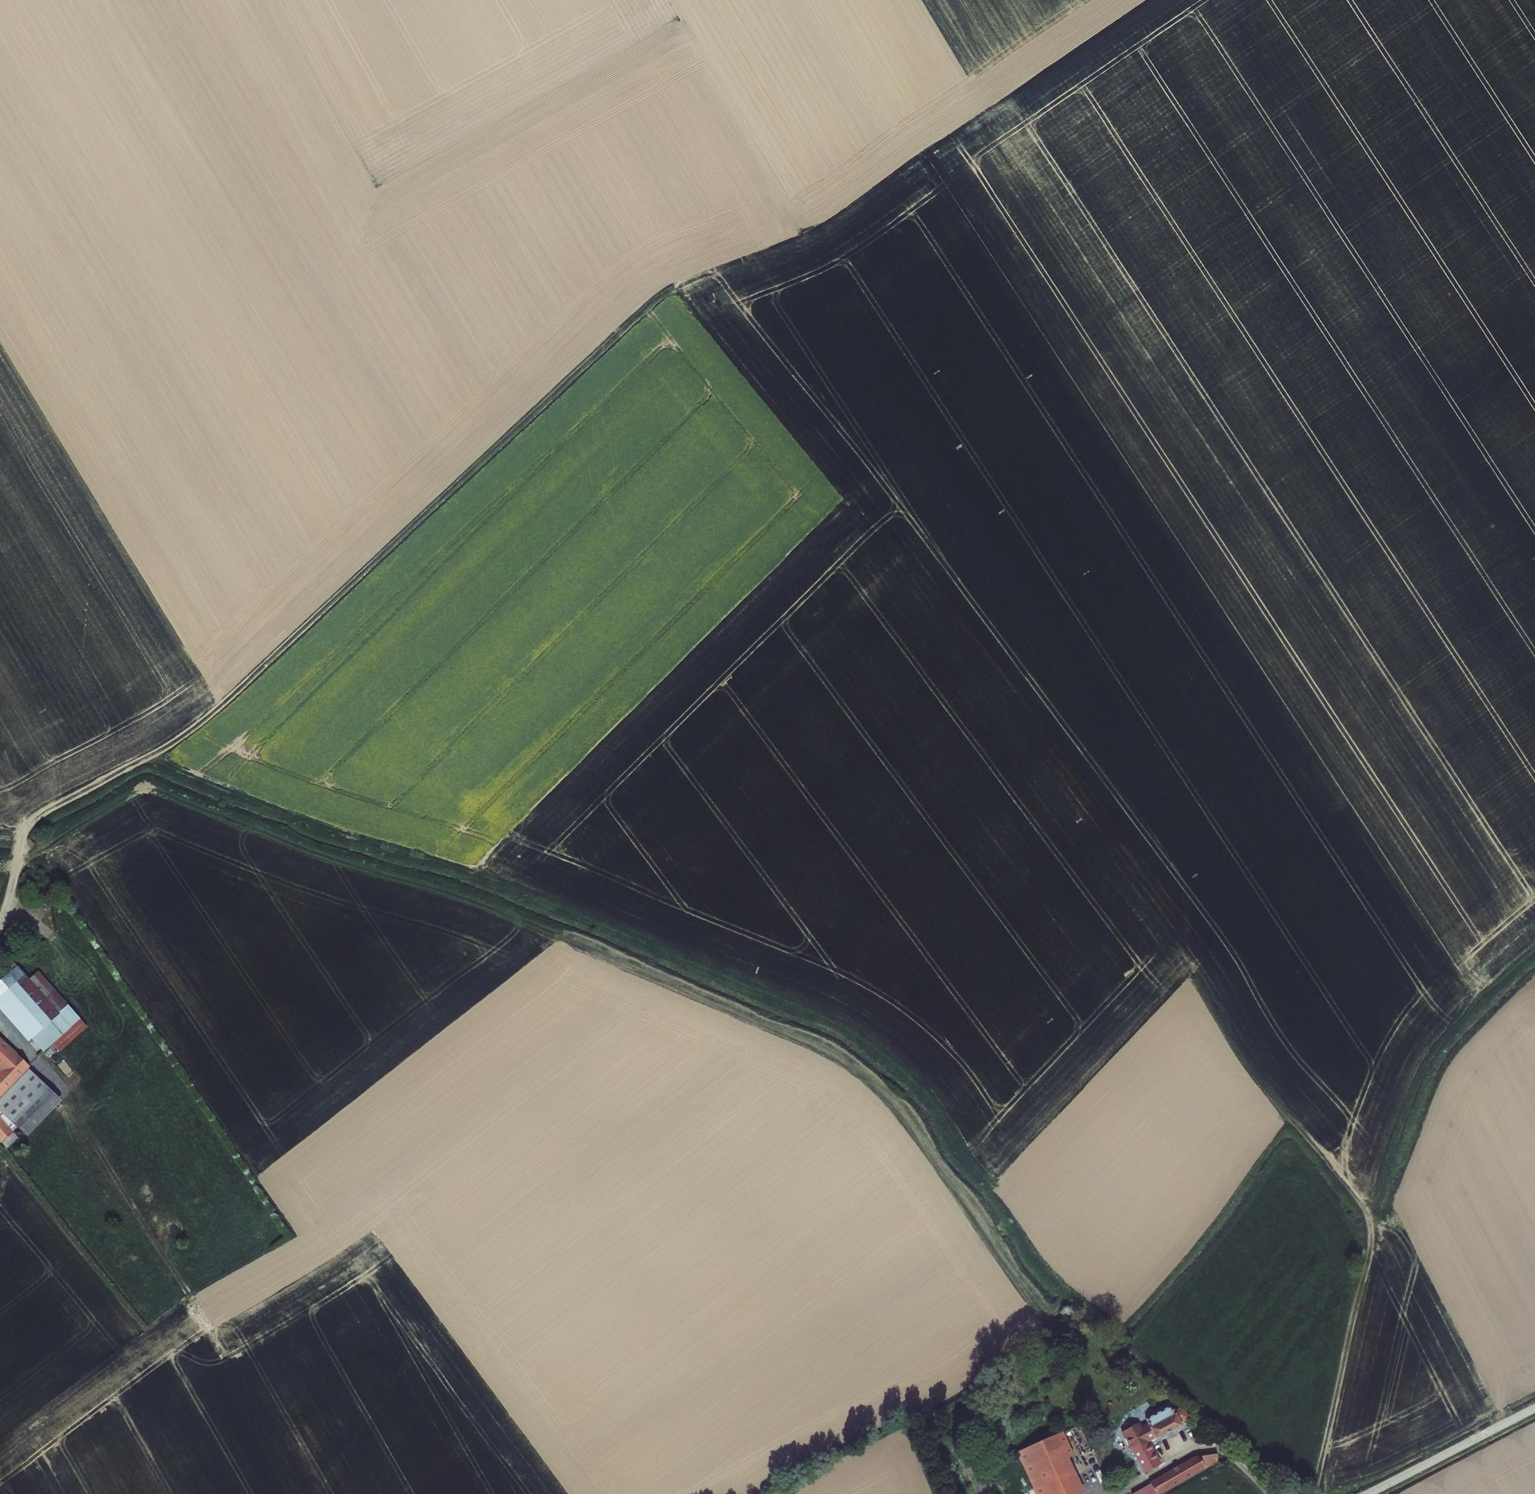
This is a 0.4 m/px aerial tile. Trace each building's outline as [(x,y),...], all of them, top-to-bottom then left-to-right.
[(17,966),(7,954),(0,959),(0,964),(8,974),(17,966)] [(28,1041),(32,1038),(44,1052),(53,1044),(59,1052),(87,1026),(39,971),(30,979),(18,965),(17,966),(8,974),(0,980),(0,1009),(28,1041)] [(29,1069),(31,1067),(0,1037),(0,1098),(29,1069)] [(29,1069),(0,1098),(0,1117),(13,1132),(17,1127),(27,1136),(62,1100),(29,1069)] [(1,1143),(1,1142),(13,1132),(0,1117),(0,1142),(1,1143)] [(13,1132),(1,1142),(7,1148),(18,1138),(13,1132)] [(1133,1428),(1121,1435),(1139,1468),(1154,1460),(1141,1436),(1149,1432),(1151,1436),(1176,1422),(1174,1418),(1183,1413),(1178,1405),(1169,1409),(1166,1404),(1142,1418),(1144,1422),(1133,1428)] [(1117,1428),(1121,1435),(1133,1428),(1129,1421),(1117,1428)] [(1037,1493),(1059,1493),(1074,1488),(1050,1429),(1017,1442),(1037,1493)] [(1127,1493),(1142,1493),(1208,1456),(1210,1445),(1191,1450),(1144,1479),(1145,1480),(1126,1491),(1127,1493)]
